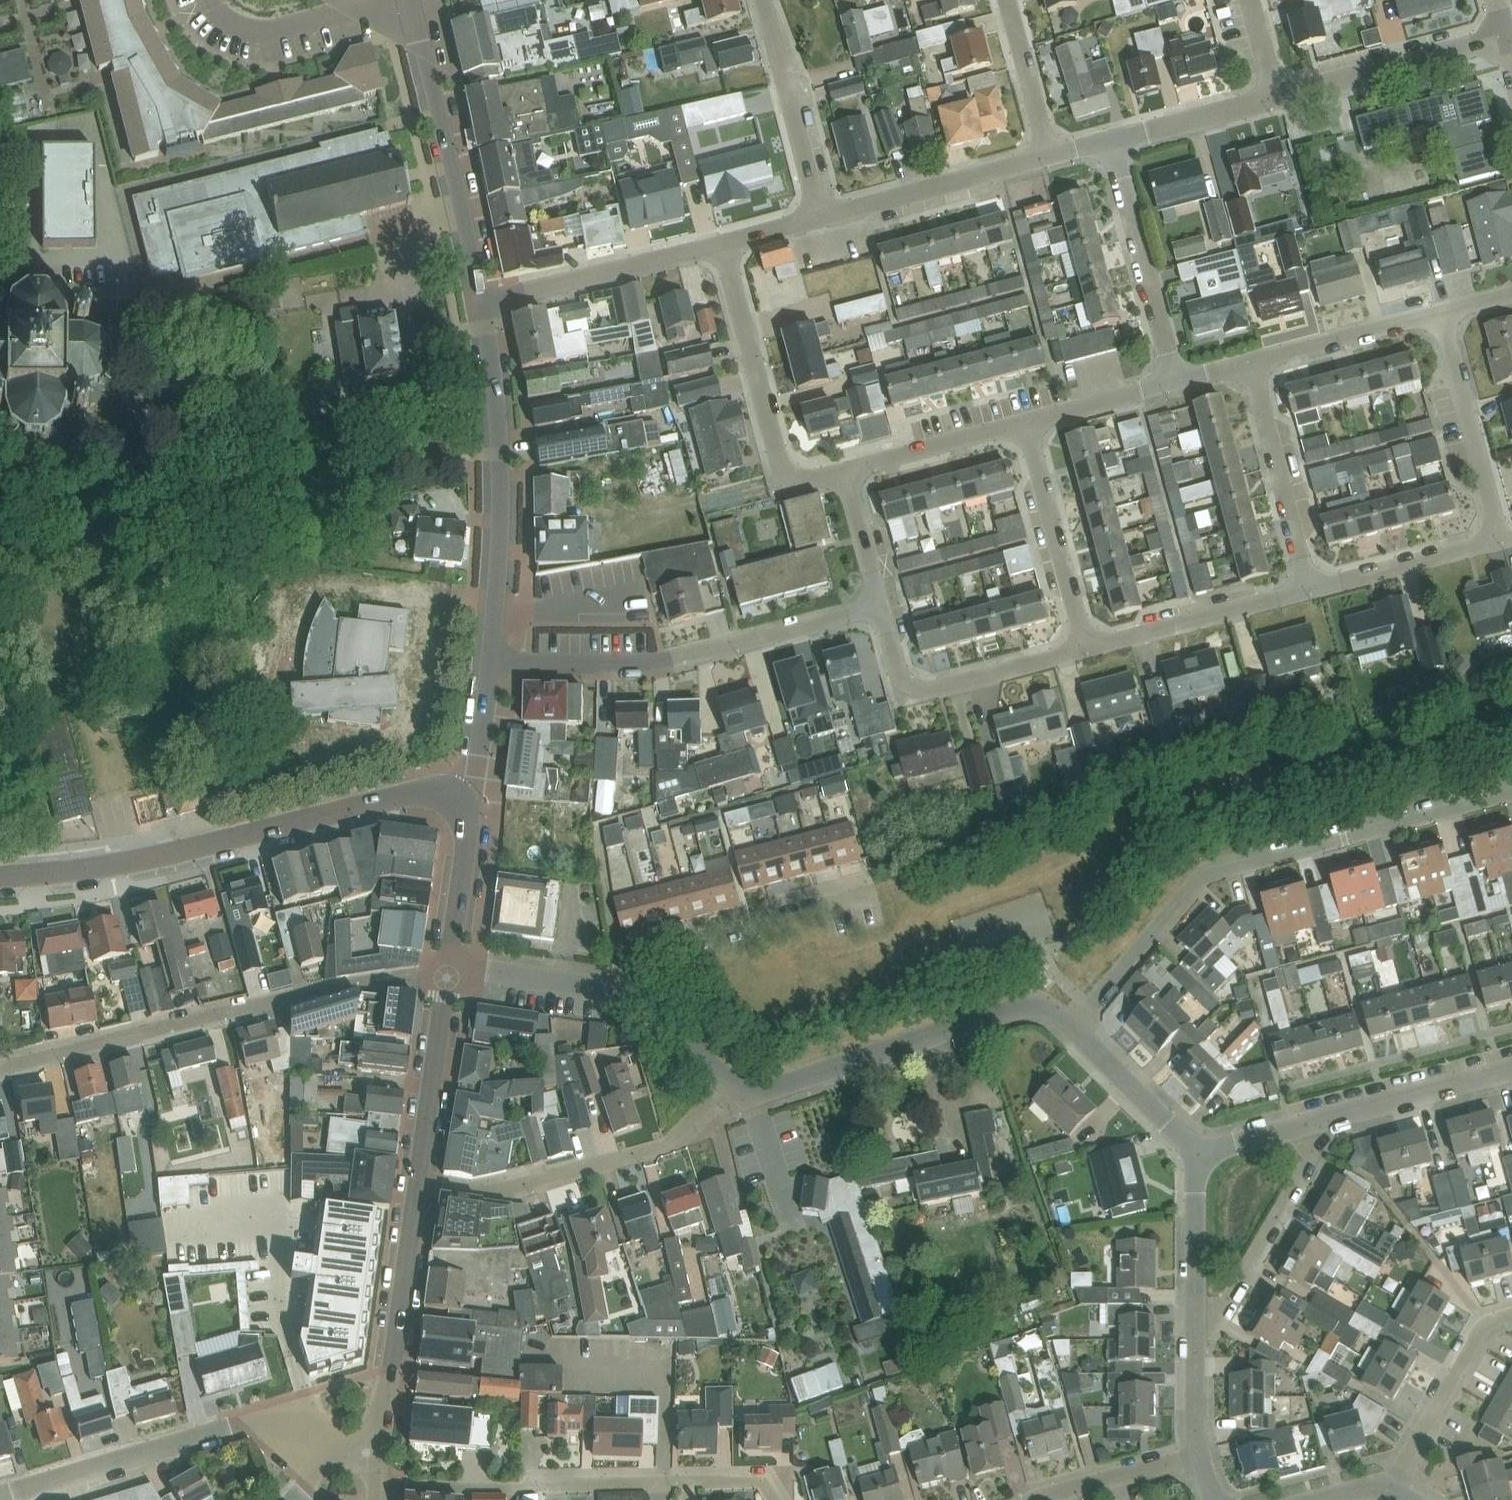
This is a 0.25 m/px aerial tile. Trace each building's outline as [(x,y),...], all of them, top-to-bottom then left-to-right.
[(32,14),(43,63),(56,60),(43,0),(30,0),(30,2),(6,8),(5,0),(0,0),(0,21),(32,14)] [(84,9),(81,10),(86,20),(89,30),(86,31),(91,41),(94,51),(92,52),(97,62),(99,71),(111,68),(113,76),(114,80),(111,80),(117,90),(119,101),(117,101),(122,111),(125,122),(122,122),(127,132),(130,142),(127,143),(133,153),(135,162),(157,156),(155,148),(202,136),(219,108),(178,83),(141,19),(135,0),(81,0),(84,9)] [(451,27),(457,51),(463,76),(468,74),(470,83),(490,79),(549,65),(554,69),(578,64),(621,55),(616,36),(616,35),(592,41),(590,34),(573,38),(544,44),(544,43),(541,32),(535,7),(498,16),(496,7),(494,0),(480,0),(481,5),(455,11),(458,22),(457,23),(456,23),(457,25),(451,27)] [(612,14),(641,7),(642,9),(673,0),(608,0),(612,14)] [(738,15),(734,0),(701,0),(703,8),(684,13),(688,28),(738,15)] [(943,3),(922,8),(926,22),(947,16),(947,17),(976,9),(976,8),(975,8),(972,0),(942,0),(943,3)] [(1049,13),(1078,5),(1077,0),(1045,0),(1049,13)] [(1128,0),(1114,0),(1118,17),(1132,13),(1128,0)] [(1145,0),(1128,0),(1132,13),(1147,9),(1145,0)] [(1297,48),(1327,40),(1321,21),(1374,7),(1372,0),(1315,0),(1304,3),(1308,16),(1290,21),(1297,48)] [(1402,21),(1422,16),(1420,11),(1450,2),(1449,0),(1397,0),(1402,21)] [(1170,3),(1155,7),(1159,22),(1168,19),(1178,17),(1174,2),(1170,3)] [(601,5),(586,9),(590,23),(605,20),(601,5)] [(870,39),(895,32),(888,7),(843,19),(853,59),(873,53),(870,39)] [(1065,11),(1062,20),(1068,27),(1077,25),(1079,16),(1073,9),(1065,11)] [(934,29),(917,33),(921,48),(949,40),(949,37),(968,32),(965,21),(946,26),(934,29)] [(626,23),(614,26),(616,35),(616,36),(628,33),(626,23)] [(1103,23),(1098,32),(1108,38),(1113,28),(1103,23)] [(1129,66),(1136,95),(1162,89),(1154,60),(1168,57),(1161,29),(1135,36),(1142,63),(1129,66)] [(961,59),(942,64),(945,75),(991,65),(983,34),(956,41),(961,59)] [(660,58),(662,70),(664,70),(664,71),(704,62),(707,75),(721,71),(751,64),(745,40),(707,50),(704,38),(676,46),(678,53),(660,58)] [(1166,42),(1179,88),(1194,84),(1193,80),(1218,73),(1211,47),(1186,54),(1181,38),(1166,42)] [(885,66),(921,56),(921,55),(917,39),(880,49),(885,66)] [(1076,119),(1110,108),(1104,86),(1114,83),(1107,60),(1087,66),(1080,44),(1058,51),(1072,96),(1069,97),(1076,119)] [(259,98),(219,108),(202,136),(204,144),(365,103),(363,94),(380,90),(369,47),(351,52),(335,78),(301,87),(300,81),(257,92),(259,98)] [(918,58),(908,61),(910,69),(921,67),(918,58)] [(67,76),(58,78),(60,86),(69,84),(67,76)] [(562,133),(562,132),(580,128),(576,109),(557,113),(555,100),(546,102),(541,79),(495,89),(495,87),(465,93),(477,150),(562,133)] [(861,79),(850,82),(831,88),(834,101),(865,93),(861,79)] [(941,82),(942,95),(955,93),(954,81),(941,82)] [(1357,120),(1365,150),(1417,137),(1416,133),(1441,127),(1445,142),(1451,141),(1462,183),(1499,173),(1495,157),(1486,160),(1476,125),(1491,121),(1481,83),(1466,87),(1469,95),(1454,99),(1455,102),(1450,103),(1447,92),(1431,96),(1432,100),(1421,103),(1418,94),(1404,97),(1407,107),(1357,120)] [(914,124),(906,126),(897,127),(892,112),(876,117),(889,155),(905,149),(904,148),(911,146),(913,156),(937,151),(929,120),(927,109),(922,87),(908,90),(911,101),(909,102),(914,124)] [(940,87),(926,90),(929,104),(938,102),(942,96),(940,87)] [(585,88),(564,88),(564,107),(585,107),(585,88)] [(946,128),(951,147),(971,142),(972,141),(971,137),(982,134),(981,133),(1006,127),(997,89),(977,94),(979,104),(942,113),(946,128)] [(741,95),(697,105),(702,124),(745,114),(741,95)] [(623,121),(601,126),(607,151),(609,163),(623,160),(627,152),(625,143),(649,138),(661,145),(672,143),(665,112),(623,122),(623,121)] [(850,172),(859,169),(860,171),(863,170),(863,168),(877,165),(865,119),(834,127),(841,151),(844,150),(850,172)] [(132,199),(152,279),(191,269),(194,277),(363,234),(362,232),(367,230),(364,220),(359,221),(358,217),(372,213),(372,214),(375,213),(375,212),(390,208),(390,209),(393,208),(392,207),(407,203),(407,205),(411,204),(410,199),(399,157),(400,157),(398,152),(394,153),(395,154),(393,155),(388,134),(376,137),(375,133),(377,132),(377,131),(319,145),(319,147),(321,146),(322,150),(132,199)] [(699,176),(688,139),(673,143),(683,180),(699,176)] [(1258,150),(1257,147),(1229,154),(1241,197),(1262,191),(1259,180),(1288,172),(1285,162),(1287,161),(1286,158),(1284,159),(1279,141),(1278,141),(1279,144),(1258,150)] [(487,199),(519,192),(536,188),(553,185),(551,172),(538,174),(531,143),(478,154),(487,199)] [(95,149),(61,149),(55,149),(55,154),(46,154),(47,222),(42,222),(42,248),(44,248),(95,247),(95,149)] [(762,149),(700,165),(709,198),(712,198),(715,208),(716,208),(716,207),(734,202),(731,192),(771,182),(767,171),(769,170),(768,167),(767,167),(762,149)] [(1179,173),(1152,180),(1155,189),(1153,189),(1154,193),(1156,193),(1161,211),(1208,198),(1198,162),(1178,168),(1179,173)] [(676,195),(672,179),(671,172),(637,180),(620,184),(627,211),(632,230),(648,226),(647,222),(681,214),(676,195)] [(1503,182),(1488,185),(1492,199),(1506,196),(1503,182)] [(539,200),(564,195),(561,183),(553,185),(536,188),(539,200)] [(525,224),(519,192),(487,199),(494,230),(525,224)] [(1060,202),(1066,227),(1093,220),(1087,194),(1060,202)] [(1472,205),(1486,264),(1496,261),(1497,262),(1501,261),(1500,260),(1511,257),(1511,243),(1505,217),(1511,216),(1511,203),(1510,196),(1472,205)] [(1449,220),(1465,216),(1460,199),(1444,204),(1449,220)] [(1207,205),(1217,242),(1233,238),(1224,201),(1207,205)] [(1260,244),(1256,231),(1248,201),(1229,207),(1237,235),(1234,236),(1239,251),(1248,249),(1248,248),(1260,244)] [(1421,202),(1405,206),(1408,215),(1410,222),(1415,243),(1420,242),(1432,238),(1425,210),(1423,210),(1421,202)] [(1020,238),(1031,236),(1027,220),(1054,213),(1052,204),(1014,214),(1020,238)] [(626,247),(622,227),(617,205),(605,208),(606,213),(579,218),(586,251),(612,245),(613,249),(626,247)] [(1357,219),(1355,219),(1356,221),(1358,228),(1360,236),(1410,222),(1408,215),(1405,206),(1357,219)] [(1015,249),(1007,216),(982,222),(989,249),(1001,246),(1002,253),(1015,249)] [(1054,230),(1053,230),(1035,235),(1032,236),(1031,236),(1020,238),(1027,265),(1038,262),(1035,250),(1051,245),(1054,257),(1073,252),(1100,244),(1093,220),(1066,227),(1054,230)] [(503,279),(564,267),(561,249),(553,250),(551,242),(544,244),(543,236),(564,231),(562,221),(538,226),(539,227),(495,236),(495,235),(494,236),(503,279)] [(1291,221),(1275,225),(1279,241),(1283,240),(1295,236),(1291,221)] [(1358,228),(1356,221),(1338,226),(1346,254),(1363,250),(1360,236),(1358,228)] [(982,222),(957,229),(964,256),(989,249),(982,222)] [(1051,223),(1033,228),(1034,235),(1035,235),(1053,230),(1051,223)] [(957,229),(932,236),(939,263),(964,256),(957,229)] [(1469,268),(1464,249),(1460,231),(1436,237),(1446,274),(1469,268)] [(932,236),(906,243),(914,270),(925,266),(932,289),(944,285),(938,263),(939,263),(932,236)] [(1285,273),(1291,271),(1304,268),(1295,236),(1283,240),(1279,241),(1276,241),(1285,273)] [(1204,237),(1192,240),(1173,245),(1177,261),(1209,252),(1204,237)] [(799,276),(789,243),(759,251),(765,272),(776,269),(779,281),(799,276)] [(914,270),(906,243),(880,250),(887,277),(914,270)] [(1080,277),(1107,270),(1100,244),(1073,252),(1080,277)] [(1404,253),(1376,261),(1380,274),(1378,274),(1379,278),(1381,278),(1384,291),(1386,290),(1385,287),(1405,282),(1406,285),(1431,278),(1425,259),(1423,249),(1422,249),(1404,253)] [(1211,258),(1179,267),(1182,281),(1198,277),(1202,276),(1206,293),(1202,294),(1204,301),(1189,306),(1197,336),(1224,329),(1226,333),(1248,327),(1240,293),(1248,291),(1244,277),(1240,262),(1241,262),(1238,251),(1238,252),(1211,258)] [(874,252),(815,268),(822,293),(881,276),(874,252)] [(1340,268),(1314,276),(1316,284),(1315,284),(1316,289),(1317,288),(1321,302),(1342,296),(1344,302),(1365,296),(1360,276),(1354,256),(1338,260),(1340,268)] [(1044,286),(1038,262),(1027,265),(1033,289),(1044,286)] [(1113,294),(1107,270),(1080,277),(1087,302),(1113,294)] [(1295,281),(1278,285),(1274,270),(1244,277),(1248,291),(1248,294),(1256,292),(1258,299),(1257,300),(1258,303),(1259,303),(1263,318),(1282,312),(1284,318),(1303,312),(1295,281)] [(127,322),(139,322),(140,294),(127,294),(127,288),(105,288),(105,294),(92,294),(92,321),(91,321),(91,322),(87,317),(88,317),(87,316),(83,312),(84,311),(85,310),(85,308),(83,305),(78,305),(78,306),(77,306),(76,303),(77,302),(76,301),(75,302),(72,299),(72,296),(69,290),(68,290),(65,289),(64,285),(63,284),(59,281),(58,280),(53,280),(52,281),(49,284),(45,282),(43,278),(44,278),(43,277),(39,274),(38,273),(33,273),(31,274),(27,277),(27,278),(26,282),(22,284),(18,281),(17,280),(12,280),(11,280),(7,283),(6,284),(7,285),(5,289),(2,290),(2,289),(0,292),(0,437),(1,438),(4,439),(5,443),(6,444),(10,447),(11,447),(16,447),(17,447),(17,446),(20,444),(25,445),(26,450),(25,450),(26,451),(30,454),(31,454),(36,454),(38,454),(42,451),(42,450),(43,446),(47,444),(52,448),(57,448),(58,447),(62,445),(63,444),(62,443),(64,439),(67,438),(71,433),(71,432),(71,429),(75,427),(76,426),(75,426),(76,422),(77,423),(82,423),(83,422),(84,421),(83,417),(83,416),(86,413),(87,411),(86,411),(86,406),(90,407),(90,408),(91,408),(96,406),(97,405),(100,401),(101,400),(100,400),(100,395),(104,393),(108,394),(108,395),(109,395),(114,394),(115,393),(118,389),(118,388),(118,383),(118,381),(117,381),(115,378),(116,374),(120,373),(121,373),(122,372),(125,368),(125,367),(125,362),(125,361),(122,357),(121,356),(120,356),(116,355),(115,351),(117,347),(118,348),(118,346),(118,341),(118,340),(115,336),(114,335),(109,334),(108,334),(107,335),(107,323),(126,323),(127,322)] [(1026,287),(1023,276),(998,283),(1001,294),(1026,287)] [(973,290),(976,301),(1001,294),(998,283),(973,290)] [(624,298),(630,325),(631,325),(634,324),(634,323),(647,320),(640,284),(622,288),(624,298)] [(1044,286),(1033,289),(1040,315),(1051,312),(1044,286)] [(622,288),(590,295),(592,305),(611,301),(624,298),(622,288)] [(232,290),(217,294),(219,304),(234,301),(232,290)] [(973,290),(947,296),(950,308),(976,301),(973,290)] [(275,291),(261,293),(264,313),(278,311),(275,291)] [(694,325),(692,317),(686,294),(659,300),(669,343),(685,339),(682,328),(694,325)] [(1031,307),(1031,305),(1032,305),(1029,294),(1001,301),(1004,312),(1004,314),(1031,307)] [(1113,294),(1087,302),(1094,328),(1101,326),(1120,321),(1113,294)] [(883,295),(834,308),(838,324),(887,311),(883,295)] [(947,296),(923,303),(926,315),(950,308),(947,296)] [(980,319),(1004,312),(1001,301),(978,308),(980,319)] [(926,315),(923,303),(897,310),(900,322),(926,315)] [(561,323),(590,318),(587,304),(545,313),(544,310),(511,317),(517,346),(564,336),(561,323)] [(342,323),(334,324),(344,386),(353,385),(355,396),(374,393),(372,380),(404,375),(394,316),(362,321),(360,308),(340,311),(342,323)] [(980,319),(978,308),(953,314),(956,326),(959,337),(960,337),(983,331),(980,319)] [(697,314),(698,316),(702,336),(716,333),(711,310),(697,314)] [(1053,318),(1051,312),(1040,315),(1047,341),(1058,338),(1053,318)] [(953,314),(929,321),(931,332),(938,330),(941,341),(958,337),(959,337),(956,326),(953,314)] [(634,324),(631,325),(632,339),(635,354),(657,350),(649,321),(647,321),(647,320),(634,323),(634,324)] [(872,354),(879,352),(875,336),(894,331),(892,321),(866,328),(872,354)] [(929,321),(902,328),(905,339),(931,332),(929,321)] [(1511,380),(1511,321),(1487,328),(1497,365),(1492,367),(1497,384),(1511,380)] [(791,361),(821,353),(817,338),(831,334),(828,323),(784,334),(791,361)] [(905,339),(902,328),(894,331),(875,336),(879,352),(887,350),(886,345),(887,344),(905,339)] [(1065,363),(1118,350),(1112,329),(1052,345),(1057,365),(1065,363)] [(564,336),(517,346),(521,370),(523,369),(541,366),(555,363),(554,361),(561,359),(588,354),(586,347),(584,333),(575,334),(564,336)] [(1011,336),(1014,345),(1022,374),(1047,368),(1039,339),(1024,343),(1021,333),(1011,336)] [(1014,345),(989,352),(996,381),(1022,374),(1014,345)] [(669,377),(693,372),(712,367),(707,346),(664,356),(669,377)] [(657,350),(635,354),(640,383),(663,379),(657,350)] [(936,354),(939,365),(946,394),(972,387),(965,358),(949,362),(947,351),(936,354)] [(989,352),(965,358),(972,387),(996,381),(989,352)] [(799,390),(818,385),(843,379),(839,363),(825,367),(821,353),(791,361),(799,390)] [(1389,362),(1396,389),(1421,383),(1414,355),(1389,362)] [(1389,362),(1363,369),(1371,396),(1396,389),(1389,362)] [(875,363),(851,370),(856,386),(880,379),(875,363)] [(912,366),(914,372),(921,401),(946,394),(939,365),(925,369),(923,363),(912,366)] [(560,394),(558,385),(590,379),(587,364),(523,376),(527,400),(560,394)] [(1338,376),(1345,403),(1371,396),(1363,369),(1338,376)] [(921,401),(914,372),(886,379),(894,408),(921,401)] [(1338,376),(1313,382),(1321,410),(1345,403),(1338,376)] [(715,378),(673,390),(678,408),(720,396),(715,378)] [(646,411),(648,410),(652,409),(668,406),(663,379),(640,383),(641,385),(531,405),(535,427),(582,418),(580,409),(624,400),(624,399),(643,396),(646,411)] [(1287,389),(1294,417),(1321,410),(1313,382),(1287,389)] [(855,419),(857,418),(886,410),(880,385),(849,393),(850,398),(804,410),(811,437),(840,429),(836,414),(853,410),(855,419)] [(1195,406),(1201,430),(1202,431),(1229,425),(1222,398),(1195,406)] [(724,404),(705,410),(691,413),(708,477),(730,471),(729,469),(741,466),(730,426),(740,424),(736,404),(725,407),(724,404)] [(1503,406),(1507,420),(1510,419),(1511,427),(1511,404),(1503,406)] [(1149,418),(1156,444),(1166,441),(1179,438),(1172,412),(1149,418)] [(1137,449),(1149,446),(1142,420),(1119,426),(1126,452),(1137,449)] [(1406,426),(1409,438),(1434,431),(1431,420),(1406,426)] [(537,441),(535,441),(540,468),(559,464),(622,453),(661,446),(656,422),(642,424),(642,422),(573,434),(554,438),(537,441)] [(1202,431),(1201,430),(1179,436),(1184,453),(1206,447),(1209,457),(1236,450),(1229,425),(1202,431)] [(1399,428),(1381,433),(1385,444),(1402,439),(1399,428)] [(1068,439),(1075,465),(1101,458),(1101,457),(1097,444),(1111,440),(1108,429),(1068,439)] [(1331,447),(1330,447),(1327,435),(1301,441),(1307,465),(1334,458),(1331,447)] [(1374,435),(1356,440),(1359,451),(1377,446),(1374,435)] [(1414,456),(1413,457),(1416,468),(1442,462),(1436,438),(1411,445),(1414,456)] [(1173,466),(1166,441),(1156,444),(1162,468),(1173,466)] [(1348,442),(1331,447),(1334,458),(1351,453),(1348,442)] [(1412,457),(1413,457),(1414,456),(1411,445),(1386,451),(1389,463),(1397,461),(1403,483),(1417,479),(1412,457)] [(1137,449),(1144,472),(1144,473),(1155,470),(1149,446),(1137,449)] [(1242,474),(1236,450),(1209,457),(1215,481),(1242,474)] [(1386,451),(1367,456),(1370,468),(1372,476),(1390,472),(1388,463),(1389,463),(1386,451)] [(1075,465),(1081,491),(1108,483),(1105,471),(1119,467),(1116,453),(1101,457),(1101,458),(1075,465)] [(1360,458),(1335,465),(1338,475),(1348,472),(1354,497),(1344,500),(1355,540),(1381,534),(1373,506),(1364,470),(1360,458)] [(1015,491),(1008,464),(982,470),(989,498),(1015,491)] [(1341,487),(1338,475),(1335,465),(1309,472),(1315,494),(1341,487)] [(645,466),(610,471),(612,483),(647,478),(645,466)] [(1179,491),(1173,466),(1162,468),(1169,494),(1179,491)] [(982,470),(958,477),(965,504),(989,498),(982,470)] [(1144,473),(1150,498),(1162,495),(1155,470),(1144,473)] [(587,500),(584,471),(576,471),(567,472),(567,479),(554,480),(534,481),(535,520),(555,520),(555,522),(568,521),(568,518),(566,518),(565,501),(587,500)] [(1242,474),(1215,481),(1219,494),(1222,507),(1249,500),(1242,474)] [(965,504),(958,477),(932,484),(939,511),(965,504)] [(1211,482),(1179,491),(1183,504),(1215,495),(1211,482)] [(1115,508),(1108,483),(1081,491),(1088,515),(1115,508)] [(932,484),(907,491),(914,518),(926,515),(931,533),(944,530),(939,511),(932,484)] [(1449,486),(1424,493),(1431,520),(1456,513),(1449,486)] [(888,525),(904,521),(908,539),(919,536),(914,518),(907,491),(881,498),(888,525)] [(1179,491),(1169,494),(1176,519),(1186,516),(1183,504),(1179,491)] [(1405,527),(1431,520),(1424,493),(1398,499),(1405,527)] [(1155,515),(1157,524),(1169,521),(1162,495),(1150,498),(1141,501),(1145,517),(1155,515)] [(821,497),(786,506),(792,529),(827,520),(821,497)] [(1398,499),(1373,506),(1381,534),(1405,527),(1398,499)] [(1256,524),(1249,500),(1222,507),(1229,532),(1256,524)] [(1329,547),(1355,540),(1344,500),(1327,505),(1331,518),(1322,520),(1329,547)] [(417,507),(391,510),(394,530),(394,534),(416,532),(413,560),(442,563),(460,565),(461,565),(462,561),(466,562),(467,550),(463,550),(466,526),(435,523),(419,521),(417,507)] [(1122,533),(1115,508),(1088,515),(1095,540),(1122,533)] [(1176,519),(1182,544),(1193,541),(1191,533),(1212,527),(1208,510),(1186,516),(1176,519)] [(996,522),(999,534),(1002,546),(1028,539),(1021,515),(996,522)] [(727,581),(733,580),(741,610),(763,604),(754,568),(749,570),(736,519),(713,525),(727,581)] [(827,520),(792,529),(797,552),(833,543),(827,520)] [(588,564),(587,521),(568,521),(555,522),(555,524),(541,524),(541,537),(535,537),(536,565),(588,564)] [(1175,546),(1169,521),(1157,524),(1164,549),(1175,546)] [(1263,550),(1256,524),(1229,532),(1235,557),(1263,550)] [(1095,540),(1101,565),(1129,558),(1122,533),(1095,540)] [(1002,546),(999,534),(974,541),(977,553),(1002,546)] [(977,553),(974,541),(949,548),(952,559),(977,553)] [(1200,566),(1193,541),(1182,544),(1189,569),(1200,566)] [(664,593),(672,625),(706,616),(697,584),(718,578),(709,546),(643,559),(653,596),(664,593)] [(1030,546),(1004,553),(1007,564),(1010,577),(1036,570),(1030,546)] [(1182,571),(1175,546),(1164,549),(1171,574),(1182,571)] [(952,559),(949,548),(924,555),(927,566),(952,559)] [(1270,575),(1263,550),(1235,557),(1242,583),(1270,575)] [(831,586),(821,551),(799,557),(808,592),(831,586)] [(982,571),(1007,564),(1004,553),(979,560),(982,571)] [(1143,554),(1129,558),(1101,565),(1108,591),(1135,584),(1131,569),(1146,565),(1143,554)] [(924,555),(917,557),(898,562),(901,573),(927,566),(924,555)] [(808,592),(799,557),(777,563),(786,598),(808,592)] [(982,571),(979,560),(954,566),(957,578),(982,571)] [(786,598),(777,563),(754,568),(763,604),(786,598)] [(1208,564),(1200,566),(1189,569),(1196,595),(1214,590),(1208,564)] [(932,584),(957,578),(954,566),(929,573),(932,584)] [(1177,600),(1189,597),(1182,571),(1171,574),(1177,600)] [(1467,605),(1467,608),(1472,624),(1474,623),(1478,639),(1511,631),(1509,623),(1511,623),(1511,575),(1511,572),(1494,577),(1496,586),(1479,591),(1479,587),(1477,584),(1473,583),(1469,584),(1467,587),(1467,591),(1468,594),(1465,595),(1468,604),(1467,605)] [(932,584),(929,573),(903,580),(909,602),(934,595),(931,584),(932,584)] [(1135,584),(1108,591),(1115,617),(1142,609),(1135,584)] [(1018,601),(1004,604),(999,588),(989,591),(993,607),(1000,635),(1025,628),(1018,601)] [(1161,590),(1161,599),(1171,599),(1171,590),(1161,590)] [(1042,594),(1023,599),(1018,601),(1025,628),(1050,621),(1042,594)] [(327,722),(379,729),(382,711),(397,710),(394,680),(385,680),(389,651),(403,653),(408,613),(359,607),(357,623),(334,621),(335,614),(324,600),(315,616),(309,634),(304,655),(303,668),(303,679),(304,686),(290,687),(292,718),(328,715),(327,722)] [(1376,618),(1350,625),(1353,639),(1351,639),(1352,641),(1354,641),(1357,654),(1388,645),(1390,653),(1418,646),(1405,600),(1385,606),(1388,617),(1377,619),(1376,618)] [(993,607),(967,614),(974,642),(1000,635),(993,607)] [(949,648),(974,642),(967,614),(941,621),(949,648)] [(941,621),(915,628),(923,655),(949,648),(941,621)] [(1437,630),(1421,634),(1425,651),(1419,653),(1424,670),(1437,667),(1440,678),(1448,676),(1437,630)] [(1318,647),(1316,648),(1312,631),(1294,636),(1295,639),(1282,642),(1281,635),(1262,640),(1272,677),(1304,669),(1306,676),(1310,678),(1319,676),(1322,671),(1320,664),(1317,653),(1319,652),(1318,647)] [(889,704),(878,707),(876,698),(868,700),(855,649),(826,656),(833,684),(848,680),(855,706),(853,707),(862,741),(897,731),(889,704)] [(1165,666),(1176,704),(1224,691),(1214,653),(1165,666)] [(1467,672),(1453,662),(1448,669),(1461,679),(1467,672)] [(802,664),(778,670),(793,722),(814,716),(819,736),(834,731),(816,670),(805,673),(802,664)] [(1321,678),(1323,689),(1340,685),(1338,675),(1321,678)] [(1248,681),(1260,728),(1278,724),(1266,677),(1248,681)] [(1141,712),(1133,680),(1103,688),(1102,683),(1083,688),(1093,724),(1141,712)] [(531,687),(526,687),(526,724),(552,724),(552,743),(566,743),(567,726),(568,726),(583,726),(583,715),(583,705),(583,703),(583,689),(568,688),(568,687),(544,687),(544,683),(531,682),(531,687)] [(1430,712),(1446,697),(1440,690),(1425,706),(1430,712)] [(1243,691),(1225,696),(1229,710),(1247,706),(1243,691)] [(724,757),(698,765),(705,789),(725,783),(730,799),(748,794),(743,778),(752,775),(745,751),(751,749),(746,732),(750,731),(751,736),(755,738),(763,736),(766,731),(765,727),(768,726),(763,707),(763,706),(765,705),(763,700),(761,700),(759,692),(756,693),(721,703),(730,734),(718,738),(723,755),(724,757)] [(996,719),(1001,738),(1003,747),(1046,736),(1047,742),(1066,737),(1064,731),(1065,731),(1063,722),(1058,702),(1056,703),(1054,693),(1034,698),(1037,708),(1014,714),(1013,711),(1010,712),(1011,715),(996,719)] [(1345,694),(1336,697),(1338,706),(1347,703),(1348,703),(1345,694)] [(1161,742),(1162,742),(1165,751),(1179,747),(1177,738),(1179,738),(1169,701),(1152,706),(1161,742)] [(671,727),(656,728),(656,748),(657,753),(659,753),(660,773),(657,773),(657,803),(658,803),(675,798),(705,789),(698,765),(688,768),(688,766),(688,753),(687,747),(702,746),(702,738),(700,705),(670,706),(671,727)] [(649,706),(619,707),(620,727),(620,732),(639,731),(640,748),(641,769),(655,768),(654,747),(654,731),(649,731),(649,706)] [(93,814),(88,797),(64,715),(30,725),(58,824),(93,814)] [(1076,729),(1088,772),(1108,766),(1102,747),(1095,748),(1089,726),(1076,729)] [(508,789),(507,799),(545,804),(545,801),(558,803),(562,771),(544,769),(547,749),(541,748),(542,739),(515,735),(508,789)] [(907,780),(957,767),(949,735),(920,743),(919,739),(898,745),(903,765),(892,768),(895,780),(906,777),(907,780)] [(597,738),(594,779),(616,780),(619,745),(619,739),(597,738)] [(787,740),(774,743),(776,752),(780,765),(796,761),(790,739),(787,740)] [(975,792),(991,787),(980,749),(964,753),(975,792)] [(1085,781),(1083,773),(1077,749),(1057,754),(1066,787),(1085,781)] [(1018,757),(1010,759),(1008,753),(991,758),(999,784),(1024,778),(1018,757)] [(813,767),(798,771),(801,783),(816,779),(813,767)] [(142,779),(102,788),(111,831),(162,820),(156,791),(145,793),(142,779)] [(208,808),(203,789),(201,782),(161,793),(166,811),(177,808),(179,816),(208,808)] [(815,788),(801,791),(801,792),(803,800),(818,797),(815,788)] [(224,799),(221,789),(211,792),(214,802),(224,799)] [(723,789),(712,792),(717,805),(727,802),(723,789)] [(675,798),(658,803),(663,817),(679,812),(675,798)] [(770,802),(756,805),(759,818),(773,814),(770,802)] [(752,822),(751,822),(748,809),(725,815),(728,828),(747,823),(751,841),(756,840),(752,822)] [(641,817),(625,820),(628,833),(644,829),(641,817)] [(718,818),(706,821),(709,832),(721,829),(718,818)] [(1490,829),(1503,877),(1510,906),(1511,906),(1511,824),(1511,823),(1490,829)] [(862,861),(852,824),(829,830),(838,867),(862,861)] [(604,830),(607,850),(625,845),(620,825),(604,830)] [(694,826),(682,829),(684,838),(696,835),(694,826)] [(337,890),(339,897),(341,902),(373,893),(378,882),(378,881),(390,878),(431,884),(437,835),(380,827),(350,835),(351,842),(326,849),(335,885),(337,890)] [(1467,883),(1476,916),(1491,912),(1483,879),(1481,880),(1479,871),(1489,868),(1492,880),(1503,877),(1490,829),(1468,835),(1473,854),(1460,858),(1467,883)] [(815,873),(838,867),(829,830),(805,836),(815,873)] [(665,831),(652,834),(656,847),(668,844),(665,831)] [(791,879),(815,873),(805,836),(782,842),(791,879)] [(782,842),(759,848),(768,885),(791,879),(782,842)] [(1443,842),(1421,848),(1433,896),(1444,893),(1453,891),(1452,887),(1454,887),(1452,878),(1448,861),(1443,842)] [(745,891),(768,885),(759,848),(735,854),(745,891)] [(1402,867),(1389,870),(1398,905),(1433,896),(1421,848),(1399,854),(1402,867)] [(326,849),(298,856),(309,897),(329,892),(337,890),(335,885),(326,849)] [(291,902),(309,897),(298,856),(271,864),(282,905),(291,902)] [(1364,915),(1398,905),(1389,870),(1376,874),(1373,861),(1351,867),(1364,915)] [(1342,920),(1353,917),(1364,915),(1351,867),(1329,873),(1332,885),(1319,888),(1329,924),(1342,920)] [(732,869),(708,875),(718,912),(741,906),(732,869)] [(496,895),(491,933),(553,941),(561,884),(497,875),(494,895),(496,895)] [(694,918),(718,912),(708,875),(685,881),(694,918)] [(1303,879),(1281,885),(1294,933),(1315,927),(1320,945),(1334,941),(1329,924),(1319,888),(1307,892),(1303,879)] [(225,910),(240,962),(243,974),(258,970),(255,958),(248,931),(242,933),(235,908),(245,905),(248,916),(266,911),(258,880),(228,888),(229,894),(221,896),(225,910)] [(370,911),(383,912),(426,918),(431,885),(394,880),(394,886),(383,884),(378,882),(373,893),(370,911)] [(671,924),(694,918),(685,881),(661,888),(671,924)] [(1454,887),(1452,887),(1453,891),(1461,920),(1476,916),(1467,883),(1454,887)] [(1281,885),(1260,891),(1265,911),(1272,938),(1273,937),(1276,949),(1297,943),(1294,933),(1281,885)] [(638,894),(647,930),(671,924),(661,888),(638,894)] [(186,921),(207,916),(208,919),(217,916),(211,893),(181,901),(186,921)] [(614,900),(624,936),(647,930),(638,894),(614,900)] [(337,897),(328,899),(330,907),(339,904),(337,897)] [(142,947),(156,943),(160,961),(186,954),(181,939),(177,920),(168,922),(164,906),(133,914),(142,947)] [(1256,930),(1249,906),(1236,910),(1222,923),(1209,909),(1193,925),(1225,956),(1230,961),(1245,945),(1241,941),(1249,933),(1256,930)] [(298,957),(301,967),(323,961),(314,927),(305,930),(300,908),(275,914),(286,960),(298,957)] [(377,948),(380,948),(421,954),(426,918),(383,912),(380,932),(377,948)] [(1508,916),(1492,920),(1494,928),(1510,924),(1508,916)] [(117,918),(86,926),(95,961),(126,954),(117,918)] [(1401,920),(1368,929),(1372,943),(1376,942),(1405,935),(1401,920)] [(336,979),(385,971),(382,956),(351,960),(350,921),(334,923),(335,946),(336,979)] [(1489,932),(1486,921),(1464,926),(1467,938),(1489,932)] [(257,955),(269,952),(262,925),(249,929),(257,955)] [(1197,977),(1201,981),(1214,994),(1227,982),(1213,968),(1225,956),(1193,925),(1178,940),(1191,954),(1183,963),(1197,977)] [(83,950),(83,948),(79,928),(38,935),(42,956),(57,954),(60,977),(87,973),(82,950),(83,950)] [(1366,928),(1352,932),(1356,947),(1370,943),(1366,928)] [(1460,944),(1456,929),(1434,935),(1439,950),(1460,944)] [(1424,934),(1414,936),(1416,944),(1426,942),(1424,934)] [(1486,951),(1499,948),(1496,935),(1483,938),(1486,951)] [(21,937),(0,938),(0,974),(23,973),(21,937)] [(1272,938),(1259,941),(1267,972),(1281,968),(1276,949),(1273,937),(1272,938)] [(202,944),(186,948),(189,958),(205,953),(202,944)] [(336,979),(335,946),(327,946),(324,981),(336,979)] [(1392,947),(1378,951),(1382,965),(1395,961),(1392,947)] [(1439,953),(1442,965),(1455,962),(1452,950),(1439,953)] [(1371,951),(1349,957),(1352,969),(1374,963),(1371,951)] [(140,974),(151,1016),(151,1017),(174,1011),(170,996),(195,989),(190,969),(186,954),(160,961),(162,968),(140,974)] [(233,960),(217,965),(219,974),(235,969),(233,960)] [(1318,966),(1322,978),(1344,971),(1341,960),(1318,966)] [(130,1015),(147,1011),(141,988),(139,988),(132,961),(107,967),(111,984),(121,981),(130,1015)] [(1296,964),(1285,967),(1283,967),(1290,992),(1302,989),(1301,986),(1298,971),(1296,964)] [(1298,971),(1301,986),(1322,980),(1322,978),(1318,966),(1298,971)] [(1499,969),(1508,1003),(1511,1002),(1511,966),(1499,969)] [(1486,1009),(1508,1003),(1499,969),(1477,975),(1481,990),(1486,1009)] [(1138,972),(1121,992),(1140,1011),(1126,1024),(1142,1040),(1176,1005),(1184,997),(1175,988),(1162,1000),(1157,995),(1159,993),(1154,988),(1138,972)] [(28,973),(29,995),(51,994),(50,973),(28,973)] [(1189,975),(1185,979),(1185,988),(1190,992),(1191,991),(1198,983),(1190,975),(1189,975)] [(1448,983),(1457,1017),(1478,1011),(1473,992),(1469,977),(1448,983)] [(1300,1067),(1291,1033),(1293,1033),(1278,978),(1264,982),(1275,1024),(1278,1023),(1281,1036),(1269,1039),(1274,1053),(1279,1072),(1300,1067)] [(1426,989),(1435,1023),(1457,1017),(1448,983),(1426,989)] [(204,984),(196,987),(199,998),(207,996),(204,984)] [(1199,985),(1189,994),(1195,1000),(1204,991),(1199,985)] [(1246,986),(1234,989),(1236,1001),(1248,999),(1246,986)] [(1426,989),(1405,995),(1414,1028),(1435,1023),(1426,989)] [(63,996),(44,999),(46,1011),(49,1027),(50,1030),(97,1022),(93,1002),(91,991),(63,996)] [(364,1029),(363,1041),(409,1042),(415,994),(384,991),(383,996),(358,993),(290,1014),(290,1027),(288,1028),(288,1039),(290,1039),(292,1038),(294,1037),(294,1038),(309,1038),(335,1039),(332,1026),(355,1020),(356,1015),(365,1016),(364,1029)] [(1392,1034),(1414,1028),(1405,995),(1383,1000),(1392,1034)] [(1371,1040),(1392,1034),(1383,1000),(1362,1006),(1366,1020),(1371,1040)] [(1242,1008),(1238,1009),(1241,1021),(1254,1018),(1251,1002),(1241,1004),(1242,1008)] [(1191,1020),(1176,1005),(1142,1040),(1158,1056),(1171,1042),(1180,1050),(1198,1032),(1197,1031),(1189,1023),(1191,1020)] [(555,1088),(556,1089),(558,1089),(552,1058),(549,1018),(477,1007),(473,1032),(472,1042),(537,1054),(540,1076),(543,1089),(555,1088)] [(1334,1022),(1343,1055),(1365,1049),(1360,1030),(1356,1016),(1334,1022)] [(1174,1072),(1190,1088),(1222,1056),(1207,1041),(1219,1028),(1210,1019),(1197,1031),(1198,1032),(1180,1050),(1188,1059),(1174,1072)] [(1334,1022),(1313,1027),(1322,1061),(1343,1055),(1334,1022)] [(607,1026),(590,1023),(586,1052),(605,1050),(607,1026)] [(1255,1023),(1223,1055),(1230,1061),(1261,1030),(1255,1023)] [(288,1070),(288,1058),(290,1058),(290,1039),(288,1039),(288,1028),(275,1031),(273,1024),(238,1033),(247,1066),(270,1060),(274,1073),(288,1070)] [(1300,1067),(1322,1061),(1313,1027),(1293,1033),(1291,1033),(1300,1067)] [(292,1038),(290,1039),(290,1058),(308,1059),(309,1038),(294,1038),(292,1038)] [(210,1040),(161,1053),(166,1072),(167,1075),(168,1075),(179,1072),(216,1062),(215,1059),(210,1040)] [(405,1076),(409,1042),(363,1041),(362,1045),(340,1042),(337,1065),(358,1067),(357,1071),(405,1076)] [(489,1079),(493,1052),(465,1047),(459,1083),(481,1087),(487,1088),(489,1079)] [(572,1054),(568,1055),(583,1100),(600,1094),(588,1058),(577,1061),(575,1054),(572,1054)] [(543,1115),(536,1117),(540,1130),(539,1131),(541,1139),(546,1138),(546,1139),(550,1156),(551,1159),(573,1154),(567,1132),(590,1128),(583,1100),(568,1055),(559,1057),(552,1058),(558,1089),(556,1089),(557,1090),(561,1090),(568,1118),(559,1120),(556,1108),(543,1111),(543,1115)] [(1236,1103),(1234,1103),(1234,1105),(1263,1097),(1263,1096),(1262,1096),(1249,1083),(1247,1085),(1244,1082),(1246,1080),(1222,1056),(1190,1088),(1206,1104),(1219,1090),(1228,1098),(1230,1097),(1236,1103)] [(308,1059),(290,1058),(288,1058),(288,1070),(289,1069),(289,1074),(322,1076),(323,1059),(308,1059)] [(135,1060),(110,1066),(114,1085),(116,1092),(112,1093),(117,1117),(143,1111),(137,1088),(142,1087),(140,1079),(135,1060)] [(1268,1064),(1258,1066),(1263,1085),(1264,1085),(1268,1098),(1277,1096),(1274,1082),(1273,1083),(1268,1064)] [(605,1072),(614,1098),(603,1102),(614,1134),(638,1125),(628,1095),(635,1092),(626,1066),(605,1072)] [(76,1122),(87,1120),(98,1117),(95,1106),(93,1099),(106,1095),(100,1068),(75,1074),(81,1102),(71,1104),(76,1122)] [(228,1122),(229,1122),(231,1130),(247,1126),(244,1118),(232,1069),(216,1073),(228,1122)] [(289,1112),(315,1112),(315,1077),(289,1076),(289,1112)] [(543,1111),(542,1089),(543,1089),(540,1076),(529,1077),(489,1079),(487,1088),(481,1087),(479,1100),(457,1096),(450,1138),(473,1142),(475,1132),(490,1134),(491,1130),(510,1125),(536,1117),(543,1115),(543,1111)] [(1035,1101),(1070,1136),(1096,1110),(1080,1094),(1078,1096),(1059,1077),(1035,1101)] [(345,1095),(343,1113),(364,1116),(365,1113),(368,1114),(400,1117),(403,1091),(384,1089),(366,1087),(365,1097),(345,1095)] [(73,1119),(55,1122),(49,1088),(20,1093),(24,1123),(40,1120),(42,1135),(55,1133),(60,1162),(79,1159),(78,1155),(80,1155),(76,1134),(75,1134),(73,1119)] [(966,1118),(977,1164),(942,1171),(939,1152),(855,1169),(861,1190),(915,1179),(921,1207),(996,1191),(989,1153),(997,1151),(994,1135),(998,1134),(992,1111),(966,1118)] [(319,1112),(315,1112),(289,1112),(289,1125),(318,1126),(319,1112)] [(1470,1119),(1482,1164),(1492,1162),(1489,1150),(1501,1147),(1497,1132),(1492,1113),(1470,1119)] [(396,1159),(399,1135),(397,1135),(400,1118),(347,1115),(346,1121),(330,1119),(326,1150),(394,1159),(396,1159)] [(541,1139),(539,1131),(540,1130),(536,1117),(510,1125),(491,1130),(490,1134),(475,1132),(473,1142),(450,1138),(443,1174),(472,1179),(488,1176),(506,1172),(511,1143),(524,1139),(532,1166),(547,1162),(541,1139)] [(1456,1158),(1468,1155),(1471,1167),(1482,1164),(1470,1119),(1448,1125),(1450,1135),(1456,1158)] [(1021,1120),(1011,1121),(1014,1143),(1024,1142),(1021,1120)] [(1423,1132),(1401,1137),(1413,1183),(1423,1180),(1420,1168),(1432,1165),(1423,1132)] [(131,1137),(116,1140),(116,1142),(121,1174),(136,1172),(131,1137)] [(1413,1183),(1401,1137),(1378,1143),(1382,1155),(1365,1159),(1356,1154),(1350,1164),(1375,1178),(1385,1190),(1392,1189),(1387,1177),(1397,1175),(1403,1186),(1413,1183)] [(1031,1164),(1075,1153),(1071,1140),(1028,1152),(1031,1164)] [(89,1141),(79,1143),(81,1154),(91,1153),(89,1141)] [(3,1146),(5,1158),(8,1173),(27,1169),(21,1142),(3,1146)] [(1105,1212),(1111,1210),(1113,1219),(1147,1210),(1145,1202),(1148,1201),(1148,1199),(1145,1199),(1139,1176),(1141,1175),(1134,1146),(1090,1157),(1105,1212)] [(93,1153),(80,1155),(82,1164),(95,1162),(93,1153)] [(290,1154),(289,1201),(315,1203),(311,1189),(314,1185),(319,1181),(323,1180),(328,1182),(332,1188),(336,1204),(344,1205),(344,1206),(350,1206),(350,1207),(368,1209),(388,1212),(388,1209),(389,1207),(388,1207),(395,1162),(357,1157),(357,1158),(335,1156),(290,1154)] [(1511,1192),(1511,1156),(1503,1159),(1511,1192)] [(1067,1160),(1054,1164),(1057,1176),(1071,1173),(1067,1160)] [(861,1190),(855,1169),(854,1170),(855,1174),(844,1178),(845,1180),(829,1185),(830,1182),(807,1179),(803,1211),(819,1213),(823,1225),(828,1223),(832,1222),(833,1221),(838,1237),(836,1238),(836,1239),(838,1239),(844,1254),(841,1255),(842,1256),(844,1256),(849,1271),(847,1272),(847,1273),(850,1273),(855,1289),(853,1289),(853,1291),(855,1290),(860,1306),(858,1306),(859,1308),(861,1307),(866,1323),(864,1324),(864,1325),(899,1314),(900,1313),(861,1190)] [(1463,1170),(1447,1174),(1456,1211),(1461,1209),(1472,1206),(1463,1170)] [(1366,1222),(1378,1201),(1368,1194),(1372,1187),(1370,1184),(1347,1171),(1341,1180),(1338,1178),(1326,1198),(1366,1222)] [(1440,1208),(1431,1209),(1433,1217),(1442,1215),(1456,1211),(1447,1174),(1432,1178),(1440,1208)] [(25,1178),(13,1176),(11,1186),(23,1188),(25,1178)] [(208,1176),(198,1177),(199,1186),(209,1185),(208,1176)] [(198,1177),(188,1178),(189,1187),(199,1186),(198,1177)] [(728,1177),(703,1185),(708,1204),(717,1233),(722,1249),(740,1244),(743,1243),(738,1227),(739,1226),(732,1201),(735,1201),(733,1196),(728,1177)] [(188,1178),(173,1179),(175,1207),(190,1206),(189,1187),(188,1178)] [(173,1179),(158,1180),(160,1208),(175,1207),(173,1179)] [(661,1198),(667,1217),(669,1216),(674,1232),(703,1222),(692,1188),(661,1198)] [(10,1217),(6,1217),(3,1200),(7,1199),(5,1189),(0,1190),(0,1219),(10,1217)] [(433,1245),(432,1252),(496,1250),(510,1250),(518,1249),(515,1230),(507,1207),(500,1206),(440,1196),(433,1245)] [(644,1196),(618,1204),(631,1242),(643,1239),(648,1254),(661,1250),(644,1196)] [(1503,1198),(1508,1218),(1511,1217),(1511,1196),(1503,1198)] [(879,1197),(870,1198),(872,1214),(882,1213),(879,1197)] [(1353,1252),(1353,1253),(1381,1270),(1387,1259),(1355,1240),(1366,1222),(1326,1198),(1314,1218),(1325,1224),(1320,1233),(1353,1252)] [(1487,1207),(1477,1210),(1479,1219),(1478,1219),(1482,1234),(1491,1232),(1506,1228),(1502,1213),(1499,1203),(1489,1206),(1491,1216),(1490,1216),(1487,1207)] [(111,1205),(110,1239),(122,1239),(123,1205),(111,1205)] [(1472,1206),(1461,1209),(1461,1210),(1463,1217),(1468,1238),(1470,1237),(1480,1235),(1472,1207),(1472,1206)] [(300,1335),(299,1343),(309,1376),(329,1370),(330,1373),(331,1372),(341,1369),(343,1368),(343,1366),(360,1361),(362,1345),(365,1345),(365,1343),(366,1333),(366,1331),(364,1331),(365,1319),(368,1320),(368,1318),(370,1307),(370,1305),(367,1305),(369,1293),(372,1294),(372,1292),(373,1282),(373,1280),(371,1279),(372,1268),(375,1268),(375,1266),(377,1256),(377,1254),(374,1254),(376,1242),(379,1242),(379,1240),(380,1230),(381,1228),(378,1228),(380,1215),(324,1207),(307,1336),(301,1335),(300,1335)] [(1419,1209),(1403,1214),(1411,1223),(1422,1220),(1419,1209)] [(1433,1217),(1431,1218),(1434,1228),(1459,1222),(1458,1219),(1456,1211),(1442,1215),(1433,1217)] [(588,1217),(586,1212),(561,1220),(573,1256),(584,1323),(585,1323),(587,1337),(601,1337),(598,1320),(606,1318),(598,1278),(605,1277),(602,1256),(616,1252),(603,1212),(588,1217)] [(32,1214),(24,1216),(25,1223),(33,1222),(32,1214)] [(515,1230),(518,1249),(510,1250),(521,1269),(528,1269),(536,1292),(544,1315),(546,1323),(548,1322),(559,1318),(553,1301),(571,1295),(555,1248),(564,1245),(554,1216),(515,1230)] [(12,1231),(10,1217),(0,1219),(0,1247),(15,1245),(11,1245),(9,1231),(12,1231)] [(1395,1227),(1390,1235),(1398,1239),(1403,1231),(1395,1227)] [(1480,1235),(1492,1280),(1511,1275),(1511,1263),(1510,1254),(1506,1240),(1494,1244),(1491,1232),(1482,1234),(1480,1235)] [(79,1235),(67,1246),(81,1260),(92,1249),(79,1235)] [(1460,1246),(1446,1250),(1452,1273),(1466,1270),(1470,1286),(1492,1280),(1480,1235),(1470,1237),(1473,1249),(1461,1252),(1460,1246)] [(1304,1236),(1292,1256),(1332,1280),(1344,1260),(1332,1254),(1332,1253),(1321,1246),(1304,1236)] [(1434,1236),(1426,1241),(1434,1251),(1441,1247),(1434,1236)] [(676,1299),(691,1296),(678,1237),(664,1240),(671,1282),(676,1299)] [(696,1239),(695,1252),(714,1253),(715,1240),(696,1239)] [(743,1243),(740,1244),(742,1255),(746,1269),(759,1266),(755,1248),(753,1240),(743,1243)] [(1395,1245),(1394,1247),(1398,1262),(1415,1257),(1411,1241),(1395,1245)] [(1118,1243),(1117,1290),(1155,1290),(1155,1244),(1118,1243)] [(8,1275),(16,1273),(13,1258),(17,1258),(15,1245),(0,1247),(0,1276),(8,1275)] [(424,1307),(461,1312),(461,1309),(463,1292),(507,1297),(510,1270),(521,1269),(510,1250),(496,1250),(432,1252),(424,1307)] [(1346,1264),(1375,1281),(1381,1270),(1353,1253),(1346,1264)] [(1335,1281),(1332,1280),(1292,1256),(1280,1276),(1298,1286),(1309,1293),(1313,1285),(1328,1294),(1335,1281)] [(293,1261),(290,1278),(308,1281),(309,1281),(311,1263),(293,1261)] [(258,1263),(248,1264),(249,1273),(259,1272),(258,1263)] [(805,1268),(811,1288),(829,1283),(823,1263),(805,1268)] [(238,1264),(228,1265),(229,1274),(235,1274),(239,1274),(238,1264)] [(248,1264),(238,1264),(239,1274),(245,1273),(249,1273),(248,1264)] [(228,1265),(218,1266),(219,1275),(229,1274),(228,1265)] [(1083,1281),(1105,1280),(1104,1265),(1083,1266),(1083,1281)] [(188,1266),(178,1267),(179,1278),(189,1278),(189,1268),(188,1266)] [(218,1266),(208,1267),(209,1276),(219,1275),(218,1266)] [(178,1267),(168,1268),(169,1279),(179,1278),(178,1267)] [(208,1267),(199,1268),(199,1277),(209,1276),(208,1267)] [(199,1268),(189,1268),(189,1278),(199,1277),(199,1268)] [(239,1274),(235,1274),(236,1284),(245,1283),(245,1273),(239,1274)] [(738,1273),(722,1274),(723,1284),(739,1283),(738,1273)] [(12,1302),(8,1302),(6,1289),(10,1288),(8,1275),(0,1276),(0,1304),(12,1302)] [(39,1276),(30,1277),(32,1285),(41,1283),(39,1276)] [(1343,1287),(1368,1297),(1372,1285),(1347,1276),(1343,1287)] [(196,1354),(183,1279),(162,1279),(177,1358),(196,1354)] [(108,1282),(97,1294),(108,1303),(118,1292),(108,1282)] [(682,1323),(680,1315),(676,1299),(671,1282),(638,1292),(648,1322),(666,1322),(666,1323),(682,1323)] [(245,1283),(236,1284),(237,1294),(246,1293),(245,1283)] [(1403,1289),(1398,1298),(1439,1322),(1450,1302),(1420,1285),(1414,1296),(1403,1289)] [(1108,1305),(1108,1290),(1075,1290),(1081,1305),(1101,1306),(1108,1306),(1108,1305)] [(1270,1294),(1258,1314),(1301,1339),(1307,1329),(1296,1323),(1301,1313),(1305,1315),(1303,1317),(1331,1333),(1320,1351),(1331,1357),(1341,1338),(1348,1328),(1347,1327),(1310,1305),(1283,1290),(1278,1299),(1270,1294)] [(473,1310),(471,1325),(521,1330),(521,1328),(529,1327),(536,1326),(535,1320),(535,1317),(544,1315),(536,1292),(532,1292),(532,1291),(514,1294),(516,1312),(498,1310),(498,1314),(473,1310)] [(1347,1327),(1355,1314),(1318,1292),(1310,1305),(1347,1327)] [(246,1293),(237,1294),(238,1304),(247,1303),(246,1293)] [(738,1333),(730,1298),(712,1302),(720,1337),(738,1333)] [(1427,1342),(1439,1322),(1398,1298),(1392,1308),(1403,1314),(1397,1325),(1389,1321),(1383,1331),(1410,1346),(1416,1336),(1427,1342)] [(80,1354),(86,1353),(91,1380),(106,1377),(106,1374),(93,1301),(74,1305),(71,1305),(80,1354)] [(10,1316),(14,1316),(12,1302),(0,1304),(0,1332),(12,1330),(10,1316)] [(1362,1302),(1355,1314),(1368,1321),(1375,1309),(1362,1302)] [(247,1303),(238,1304),(238,1314),(248,1313),(247,1303)] [(1120,1329),(1120,1340),(1155,1340),(1155,1318),(1143,1318),(1143,1306),(1123,1306),(1108,1306),(1101,1306),(1101,1324),(1108,1324),(1108,1328),(1120,1329)] [(46,1308),(32,1310),(34,1325),(39,1324),(39,1326),(49,1325),(49,1322),(46,1308)] [(717,1339),(713,1318),(711,1308),(680,1315),(682,1323),(686,1338),(717,1339)] [(248,1313),(238,1314),(239,1324),(249,1323),(248,1313)] [(864,1325),(853,1328),(859,1346),(904,1331),(899,1314),(864,1325)] [(1295,1349),(1301,1339),(1258,1314),(1247,1334),(1279,1352),(1284,1342),(1295,1349)] [(1349,1326),(1376,1342),(1383,1330),(1355,1314),(1349,1326)] [(1052,1316),(1041,1319),(1044,1331),(1046,1338),(1054,1336),(1051,1328),(1056,1327),(1052,1316)] [(446,1323),(423,1320),(418,1364),(471,1370),(471,1358),(482,1359),(479,1382),(523,1387),(524,1367),(519,1367),(524,1330),(521,1330),(471,1325),(446,1323)] [(249,1323),(239,1324),(240,1334),(249,1334),(249,1323)] [(666,1339),(686,1338),(682,1323),(666,1323),(666,1339)] [(939,1323),(926,1324),(927,1338),(939,1338),(939,1323)] [(17,1330),(12,1330),(0,1332),(0,1362),(17,1359),(15,1345),(19,1344),(17,1330)] [(241,1336),(240,1348),(197,1361),(208,1397),(231,1391),(230,1388),(266,1377),(264,1370),(266,1369),(265,1365),(262,1366),(256,1344),(256,1337),(241,1336)] [(1008,1415),(1026,1410),(1012,1357),(1014,1338),(990,1344),(1008,1415)] [(1143,1374),(1143,1362),(1155,1362),(1155,1340),(1120,1340),(1108,1340),(1108,1361),(1115,1361),(1115,1374),(1143,1374)] [(693,1343),(678,1343),(678,1354),(693,1354),(693,1343)] [(1380,1355),(1369,1348),(1363,1358),(1405,1382),(1416,1362),(1386,1344),(1380,1355)] [(762,1348),(757,1362),(772,1368),(778,1354),(762,1348)] [(1250,1375),(1231,1375),(1231,1397),(1265,1397),(1275,1398),(1275,1376),(1275,1362),(1255,1350),(1250,1348),(1250,1363),(1250,1375)] [(1015,1352),(1020,1367),(1029,1364),(1025,1349),(1015,1352)] [(911,1355),(900,1359),(905,1374),(916,1370),(911,1355)] [(1284,1355),(1278,1364),(1287,1369),(1292,1360),(1284,1355)] [(952,1358),(944,1365),(951,1372),(959,1365),(952,1358)] [(1363,1358),(1358,1368),(1369,1374),(1363,1384),(1393,1402),(1405,1382),(1363,1358)] [(1321,1374),(1338,1383),(1346,1388),(1353,1376),(1328,1361),(1321,1374)] [(51,1397),(64,1393),(62,1380),(61,1379),(56,1362),(37,1367),(43,1389),(48,1387),(51,1397)] [(1030,1426),(1024,1427),(1028,1442),(1033,1462),(1068,1453),(1064,1437),(1070,1435),(1065,1416),(1063,1409),(1051,1363),(1037,1366),(1047,1407),(1050,1407),(1051,1413),(1053,1420),(1030,1426)] [(835,1365),(790,1381),(798,1403),(843,1387),(835,1365)] [(936,1366),(920,1371),(922,1379),(932,1382),(940,1380),(936,1366)] [(548,1396),(561,1396),(562,1369),(524,1367),(523,1387),(479,1382),(417,1376),(415,1394),(435,1396),(469,1399),(469,1398),(518,1402),(518,1394),(521,1394),(538,1395),(548,1396)] [(106,1374),(106,1377),(110,1398),(115,1419),(132,1414),(136,1426),(175,1414),(169,1395),(165,1380),(131,1390),(126,1369),(125,1369),(108,1374),(106,1374)] [(1503,1386),(1511,1392),(1511,1371),(1503,1386)] [(14,1379),(21,1403),(27,1422),(35,1420),(43,1447),(66,1440),(58,1411),(46,1415),(33,1373),(14,1379)] [(1143,1374),(1115,1374),(1108,1374),(1108,1397),(1120,1397),(1120,1408),(1155,1409),(1155,1387),(1143,1387),(1143,1374)] [(1338,1383),(1321,1374),(1302,1378),(1306,1393),(1337,1385),(1338,1383)] [(62,1380),(61,1379),(62,1380),(64,1393),(65,1392),(80,1442),(113,1432),(102,1396),(81,1402),(74,1377),(62,1380)] [(1492,1405),(1511,1416),(1511,1392),(1503,1386),(1492,1405)] [(885,1388),(873,1391),(878,1410),(872,1412),(881,1443),(884,1456),(888,1455),(889,1455),(902,1452),(890,1407),(885,1388)] [(679,1415),(679,1432),(679,1452),(715,1451),(715,1429),(733,1429),(732,1389),(704,1389),(705,1415),(679,1415)] [(519,1430),(537,1430),(538,1395),(521,1394),(519,1430)] [(1079,1394),(1068,1397),(1071,1411),(1083,1408),(1079,1394)] [(583,1397),(561,1396),(548,1396),(547,1438),(565,1438),(565,1431),(582,1431),(583,1397)] [(1387,1412),(1370,1402),(1360,1396),(1354,1406),(1341,1409),(1343,1418),(1326,1422),(1330,1436),(1335,1455),(1366,1447),(1363,1437),(1374,1434),(1387,1412)] [(595,1421),(593,1455),(639,1457),(640,1445),(657,1445),(658,1398),(628,1397),(627,1422),(595,1421)] [(1265,1397),(1231,1397),(1230,1420),(1250,1419),(1250,1431),(1270,1431),(1275,1431),(1276,1418),(1265,1418),(1265,1397)] [(414,1398),(409,1444),(492,1451),(495,1416),(446,1411),(447,1402),(414,1398)] [(830,1399),(806,1407),(809,1415),(833,1408),(830,1399)] [(974,1477),(1005,1469),(997,1441),(1011,1438),(1006,1418),(1002,1405),(980,1410),(985,1428),(963,1434),(969,1457),(974,1477)] [(1504,1437),(1510,1440),(1511,1441),(1511,1416),(1492,1405),(1482,1424),(1485,1426),(1478,1438),(1497,1449),(1504,1437)] [(745,1430),(745,1450),(779,1450),(779,1438),(793,1438),(793,1418),(791,1407),(769,1408),(769,1420),(744,1420),(745,1430)] [(1090,1435),(1083,1408),(1071,1411),(1079,1439),(1090,1435)] [(1108,1431),(1120,1431),(1120,1443),(1140,1443),(1140,1431),(1155,1431),(1155,1409),(1120,1408),(1120,1419),(1108,1419),(1108,1431)] [(13,1456),(3,1425),(0,1426),(0,1460),(13,1456)] [(1314,1425),(1301,1427),(1303,1436),(1315,1434),(1314,1425)] [(1239,1453),(1246,1478),(1279,1470),(1276,1459),(1297,1454),(1292,1434),(1290,1428),(1283,1429),(1276,1431),(1263,1435),(1266,1446),(1239,1453)] [(936,1443),(910,1450),(915,1467),(920,1487),(949,1479),(950,1483),(967,1478),(962,1459),(955,1432),(935,1438),(936,1443)] [(807,1479),(813,1499),(845,1499),(845,1497),(848,1496),(841,1470),(848,1468),(847,1467),(840,1440),(828,1444),(836,1471),(807,1479)] [(1467,1473),(1473,1493),(1508,1484),(1507,1483),(1511,1482),(1511,1471),(1505,1473),(1502,1462),(1484,1467),(1481,1455),(1458,1461),(1461,1474),(1467,1473)] [(860,1483),(865,1498),(865,1499),(903,1499),(900,1489),(893,1466),(892,1466),(882,1469),(881,1469),(883,1477),(862,1483),(860,1483)] [(1299,1468),(1279,1473),(1281,1480),(1301,1475),(1299,1468)] [(211,1498),(196,1471),(170,1486),(174,1493),(161,1499),(213,1499),(211,1498)] [(1473,1493),(1475,1499),(1511,1499),(1508,1484),(1473,1493)] [(151,1485),(100,1499),(160,1499),(151,1485)]
